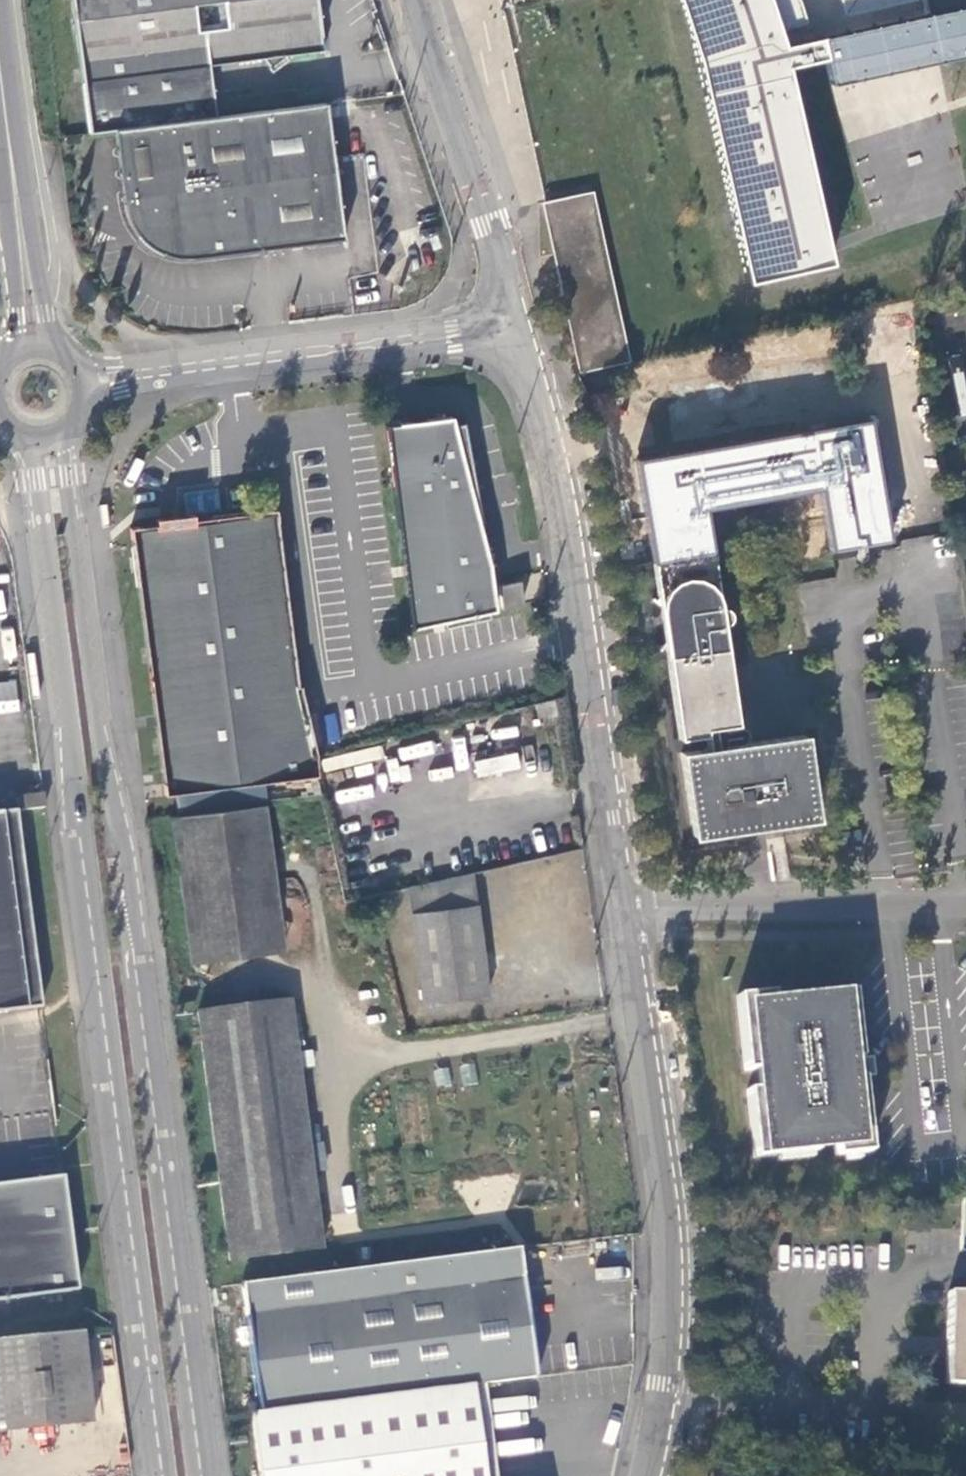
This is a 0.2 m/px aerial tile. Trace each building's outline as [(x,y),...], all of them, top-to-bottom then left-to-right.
[(90,134),(115,131),(215,118),(208,65),(322,51),(316,0),(73,0),(90,134)] [(695,59),(742,278),(826,259),(784,62),(822,54),(828,82),(965,52),(965,0),(921,0),(923,12),(780,43),(775,26),(801,18),(796,0),(677,0),(695,59)] [(332,156),(325,104),(215,118),(115,131),(122,183),(124,202),(130,221),(138,234),(150,245),(163,252),(178,256),(192,256),(192,259),(343,239),(332,156)] [(889,181),(898,219),(965,204),(965,164),(889,181)] [(549,200),(587,370),(622,363),(583,191),(549,200)] [(727,659),(722,627),(719,627),(719,624),(721,624),(726,622),(727,619),(728,617),(728,614),(727,612),(726,610),(724,608),(721,607),(719,607),(716,608),(715,605),(718,604),(703,507),(819,486),(829,549),(889,539),(870,418),(640,460),(663,624),(679,738),(706,734),(705,729),(737,724),(727,659)] [(411,630),(494,612),(488,566),(452,428),(449,420),(385,428),(399,540),(411,630)] [(452,428),(488,566),(474,490),(461,426),(452,428)] [(108,504),(98,505),(102,527),(111,526),(108,504)] [(166,529),(135,533),(139,562),(168,791),(174,791),(260,780),(314,773),(306,740),(295,686),(292,686),(271,517),(237,521),(204,525),(183,527),(166,529)] [(204,519),(165,524),(166,529),(183,527),(204,525),(204,519)] [(496,588),(501,610),(513,608),(522,606),(517,584),(496,588)] [(18,707),(14,680),(0,682),(0,710),(18,707)] [(814,818),(803,736),(740,745),(681,753),(692,835),(814,818)] [(260,780),(174,791),(177,817),(263,806),(260,780)] [(18,811),(45,808),(43,795),(16,798),(18,811)] [(190,963),(282,951),(263,806),(177,817),(172,817),(190,963)] [(41,1007),(16,812),(0,814),(0,1012),(41,1007)] [(472,875),(408,889),(422,1004),(487,996),(472,875)] [(855,1061),(850,993),(788,998),(789,1005),(770,1006),(768,993),(734,996),(740,1071),(753,1070),(755,1089),(741,1090),(747,1158),(809,1153),(808,1146),(827,1145),(828,1158),(863,1155),(857,1080),(844,1081),(842,1062),(855,1061)] [(197,1014),(228,1262),(319,1250),(288,1002),(197,1014)] [(77,1292),(61,1172),(0,1180),(0,1301),(77,1292)] [(517,1250),(241,1285),(257,1415),(469,1387),(534,1379),(528,1333),(517,1250)] [(948,1290),(945,1381),(965,1382),(965,1290),(948,1290)] [(81,1333),(0,1340),(0,1432),(90,1423),(81,1333)] [(255,1445),(473,1417),(469,1387),(257,1415),(251,1416),(255,1445)] [(259,1475),(480,1475),(473,1417),(255,1445),(259,1475)]
